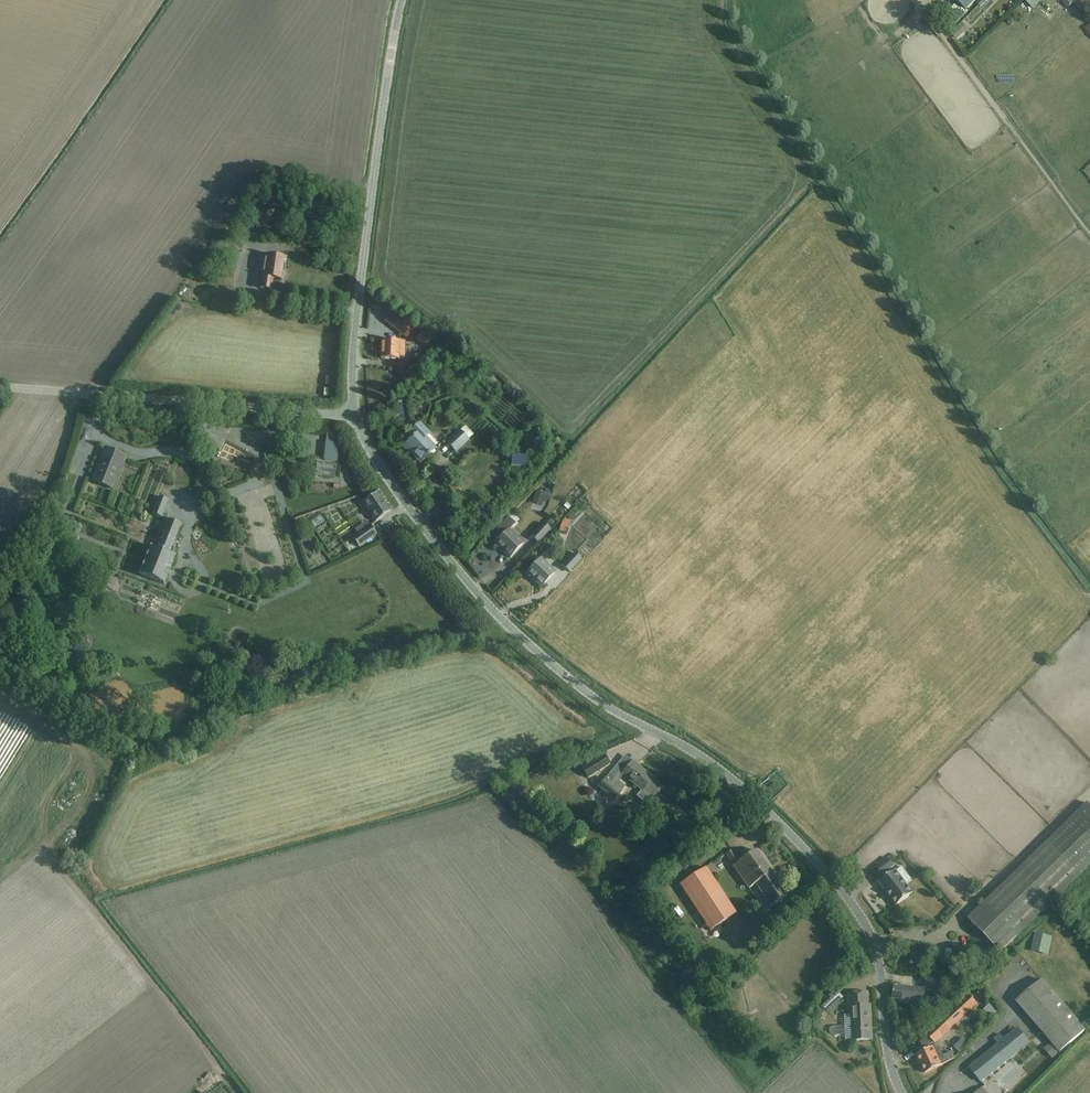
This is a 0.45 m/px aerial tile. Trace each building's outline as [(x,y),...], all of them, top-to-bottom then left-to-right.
[(964,11),(975,0),(953,0),(964,11)] [(1066,8),(1072,3),(1069,0),(1059,0),(1066,8)] [(262,289),(270,290),(272,279),(282,281),(286,259),(267,256),(262,289)] [(392,311),(384,321),(406,338),(414,328),(392,311)] [(422,331),(415,340),(425,347),(432,338),(422,331)] [(399,341),(382,340),(381,359),(399,359),(399,357),(404,357),(404,350),(399,350),(399,341)] [(420,423),(415,428),(410,433),(414,437),(405,446),(420,463),(435,449),(425,438),(430,433),(420,423)] [(189,435),(197,439),(220,451),(225,442),(194,425),(189,435)] [(447,442),(456,452),(468,441),(459,431),(447,442)] [(346,453),(347,439),(335,438),(335,452),(346,453)] [(105,449),(92,481),(113,489),(125,459),(126,457),(105,449)] [(537,449),(522,449),(522,462),(537,462),(537,449)] [(326,458),(325,470),(343,472),(344,467),(345,467),(346,460),(326,458)] [(317,479),(341,481),(341,473),(317,471),(317,479)] [(377,493),(368,500),(363,503),(376,522),(381,518),(390,512),(377,493)] [(153,514),(167,519),(168,515),(163,513),(168,500),(160,497),(153,514)] [(566,528),(574,531),(579,519),(571,516),(566,528)] [(510,531),(509,530),(515,524),(508,518),(492,534),(499,540),(495,544),(510,558),(523,544),(515,536),(515,534),(512,531),(510,531)] [(170,520),(158,550),(151,547),(140,575),(165,584),(176,557),(169,554),(181,525),(170,520)] [(543,523),(531,536),(538,542),(550,530),(543,523)] [(370,525),(352,538),(359,547),(377,534),(370,525)] [(575,553),(563,566),(569,572),(581,559),(575,553)] [(541,587),(554,573),(546,566),(546,564),(543,561),(541,561),(540,559),(526,573),(541,587)] [(588,778),(610,764),(604,755),(582,769),(588,778)] [(653,778),(632,762),(622,774),(641,791),(636,797),(647,806),(661,788),(651,780),(653,778)] [(624,768),(619,763),(610,774),(606,779),(605,779),(598,787),(614,801),(621,792),(625,787),(615,779),(624,768)] [(968,919),(1000,952),(1089,866),(1089,807),(1087,804),(968,919)] [(733,851),(726,856),(735,869),(749,890),(756,885),(771,907),(787,895),(756,851),(740,862),(733,851)] [(876,869),(882,876),(894,866),(889,859),(876,869)] [(879,883),(897,906),(913,894),(906,885),(912,881),(902,868),(896,872),(895,871),(879,883)] [(681,887),(713,932),(738,914),(706,869),(681,887)] [(925,987),(944,990),(945,979),(927,977),(925,987)] [(1016,1001),(1059,1053),(1084,1031),(1042,979),(1016,1001)] [(912,1005),(918,1006),(923,1007),(925,991),(894,986),(893,999),(913,1001),(912,1005)] [(872,1040),(872,1038),(871,1006),(868,1006),(868,993),(849,994),(849,1008),(851,1008),(852,1041),(872,1040)] [(973,1008),(965,999),(929,1034),(929,1035),(920,1043),(924,1049),(936,1041),(937,1042),(973,1008)] [(730,1029),(748,1046),(755,1039),(737,1022),(730,1029)] [(998,1045),(969,1068),(981,1082),(1016,1054),(1002,1037),(999,1034),(993,1039),(998,1045)] [(965,1047),(960,1041),(954,1047),(959,1053),(965,1047)] [(933,1048),(917,1056),(925,1073),(955,1059),(952,1052),(943,1057),(938,1046),(933,1049),(933,1048)]
